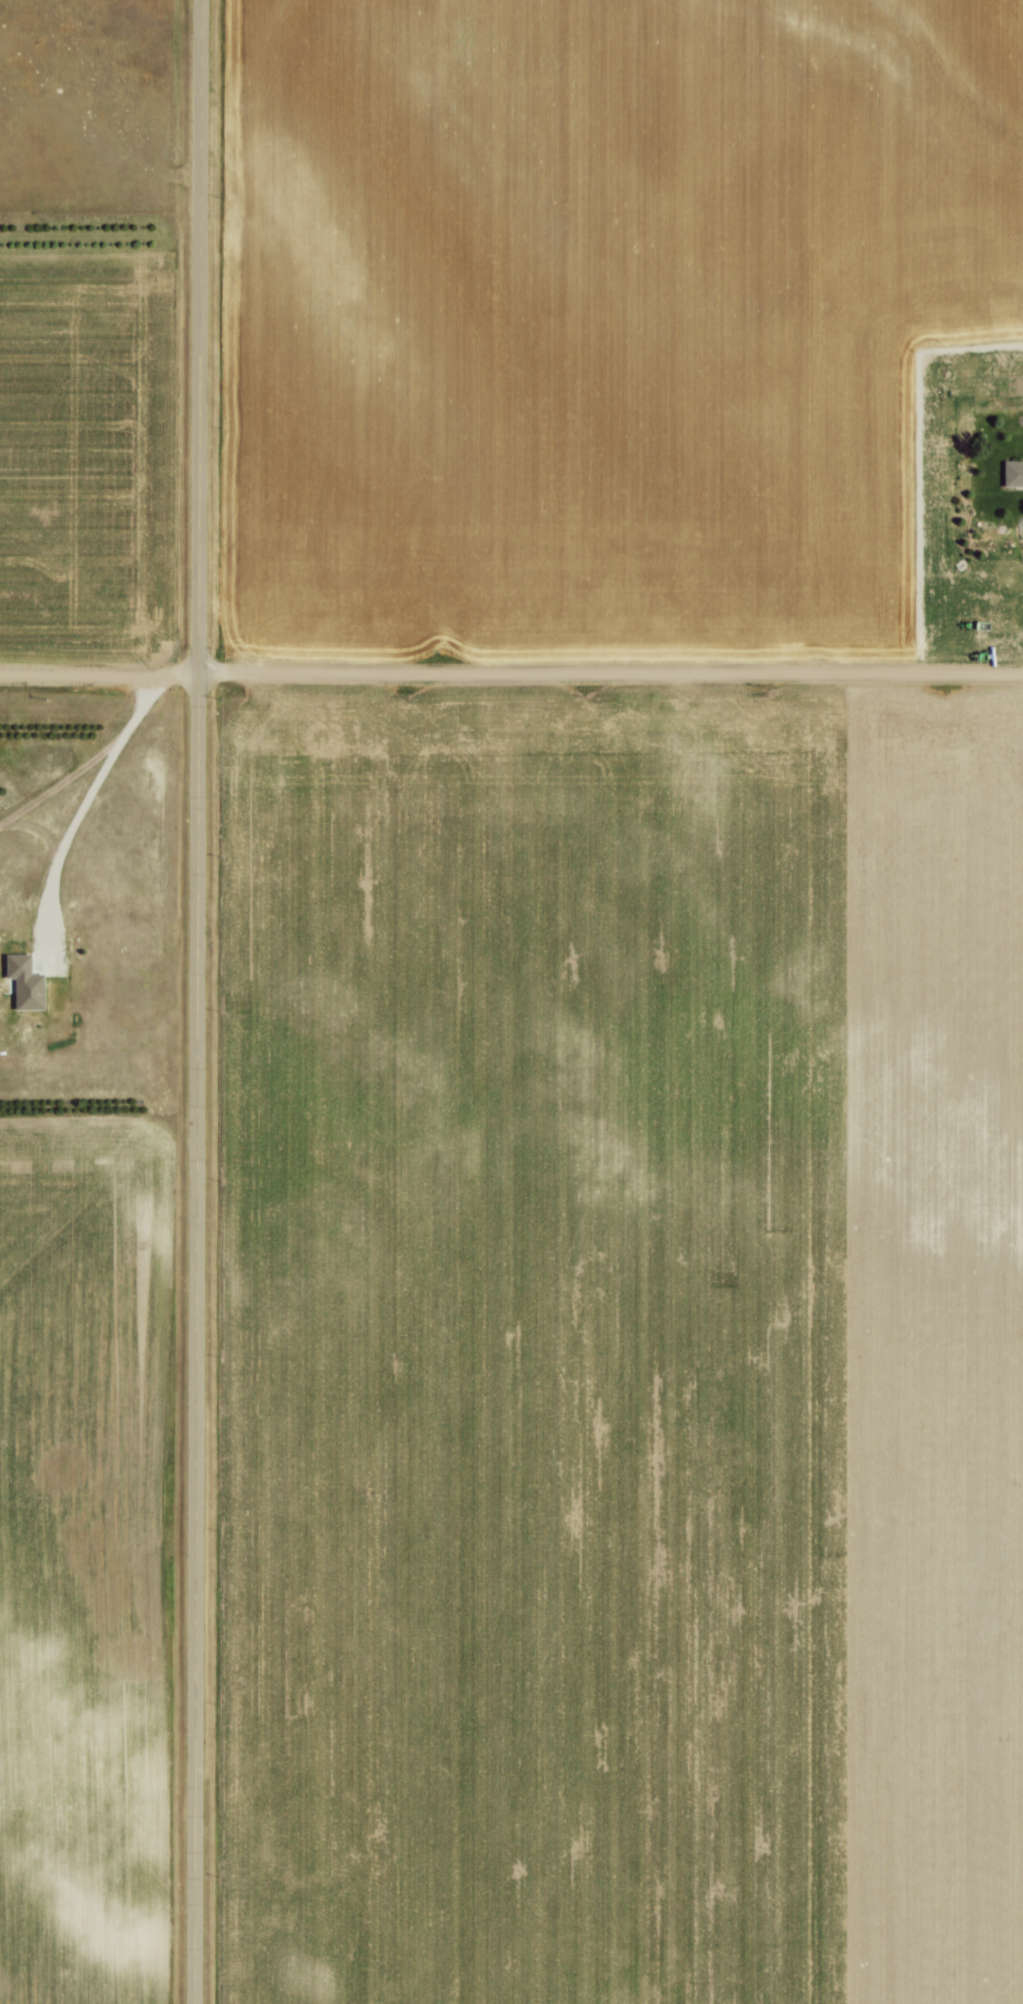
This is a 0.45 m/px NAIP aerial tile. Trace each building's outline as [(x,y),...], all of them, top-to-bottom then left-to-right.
[(1001,487),(1022,486),(1022,462),(1000,464),(1001,487)] [(59,949),(59,1000),(70,1000),(70,949),(59,949)] [(2,956),(2,978),(11,979),(12,1010),(39,1009),(38,977),(27,977),(26,956),(2,956)]
